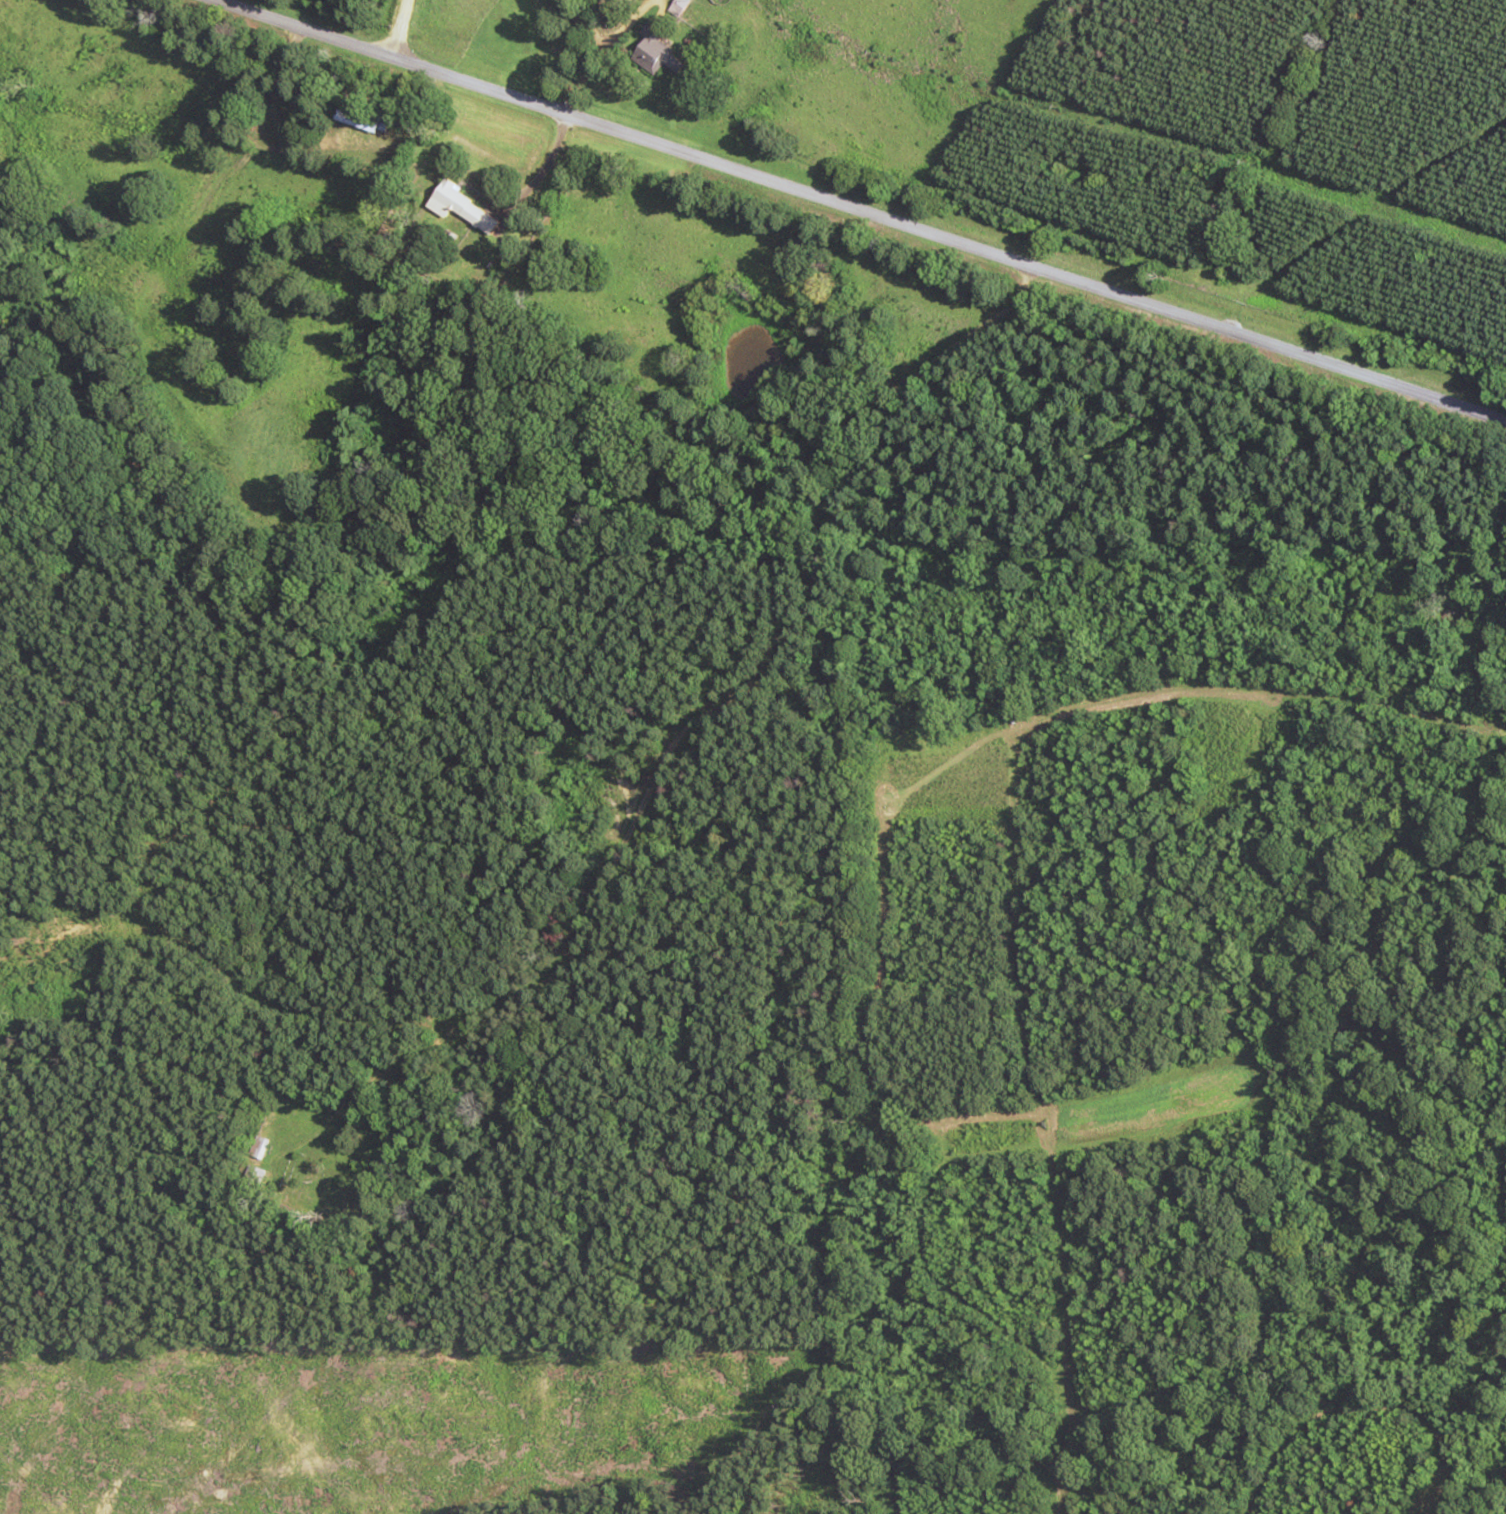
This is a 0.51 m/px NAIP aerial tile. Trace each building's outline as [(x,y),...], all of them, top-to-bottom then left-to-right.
[(678,17),(690,0),(675,0),(668,10),(678,17)] [(657,75),(664,63),(680,73),(686,64),(671,55),(674,49),(661,41),(668,30),(650,19),(641,34),(647,38),(633,61),(657,75)] [(385,134),(391,117),(345,101),(339,118),(385,134)] [(451,208),(492,234),(501,220),(459,193),(463,186),(447,176),(428,205),(446,217),(451,208)]
